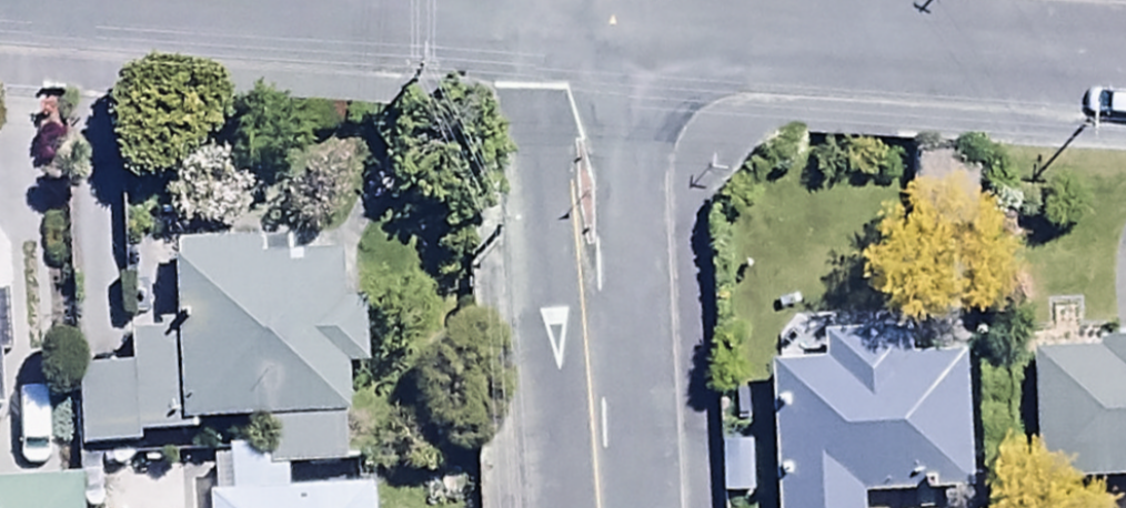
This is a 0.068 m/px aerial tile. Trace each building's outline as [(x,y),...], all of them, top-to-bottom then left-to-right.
[(271,466),(228,466),(228,476),(214,477),(214,507),(293,507),(292,482),(350,480),(350,387),(376,386),(374,287),(341,287),(341,268),(265,269),(265,241),(193,242),(193,254),(171,255),(173,347),(176,446),(270,441),(271,466)] [(18,428),(11,306),(0,307),(0,429),(18,428)] [(176,446),(173,347),(132,347),(133,383),(76,385),(78,460),(140,460),(139,448),(176,446)] [(820,351),(820,380),(777,380),(777,507),(865,507),(865,500),(967,500),(967,368),(910,368),(910,351),(820,351)] [(1033,370),(1037,491),(1111,488),(1112,507),(1125,507),(1125,357),(1099,358),(1099,369),(1033,370)] [(85,494),(0,498),(0,507),(86,507),(85,494)]
